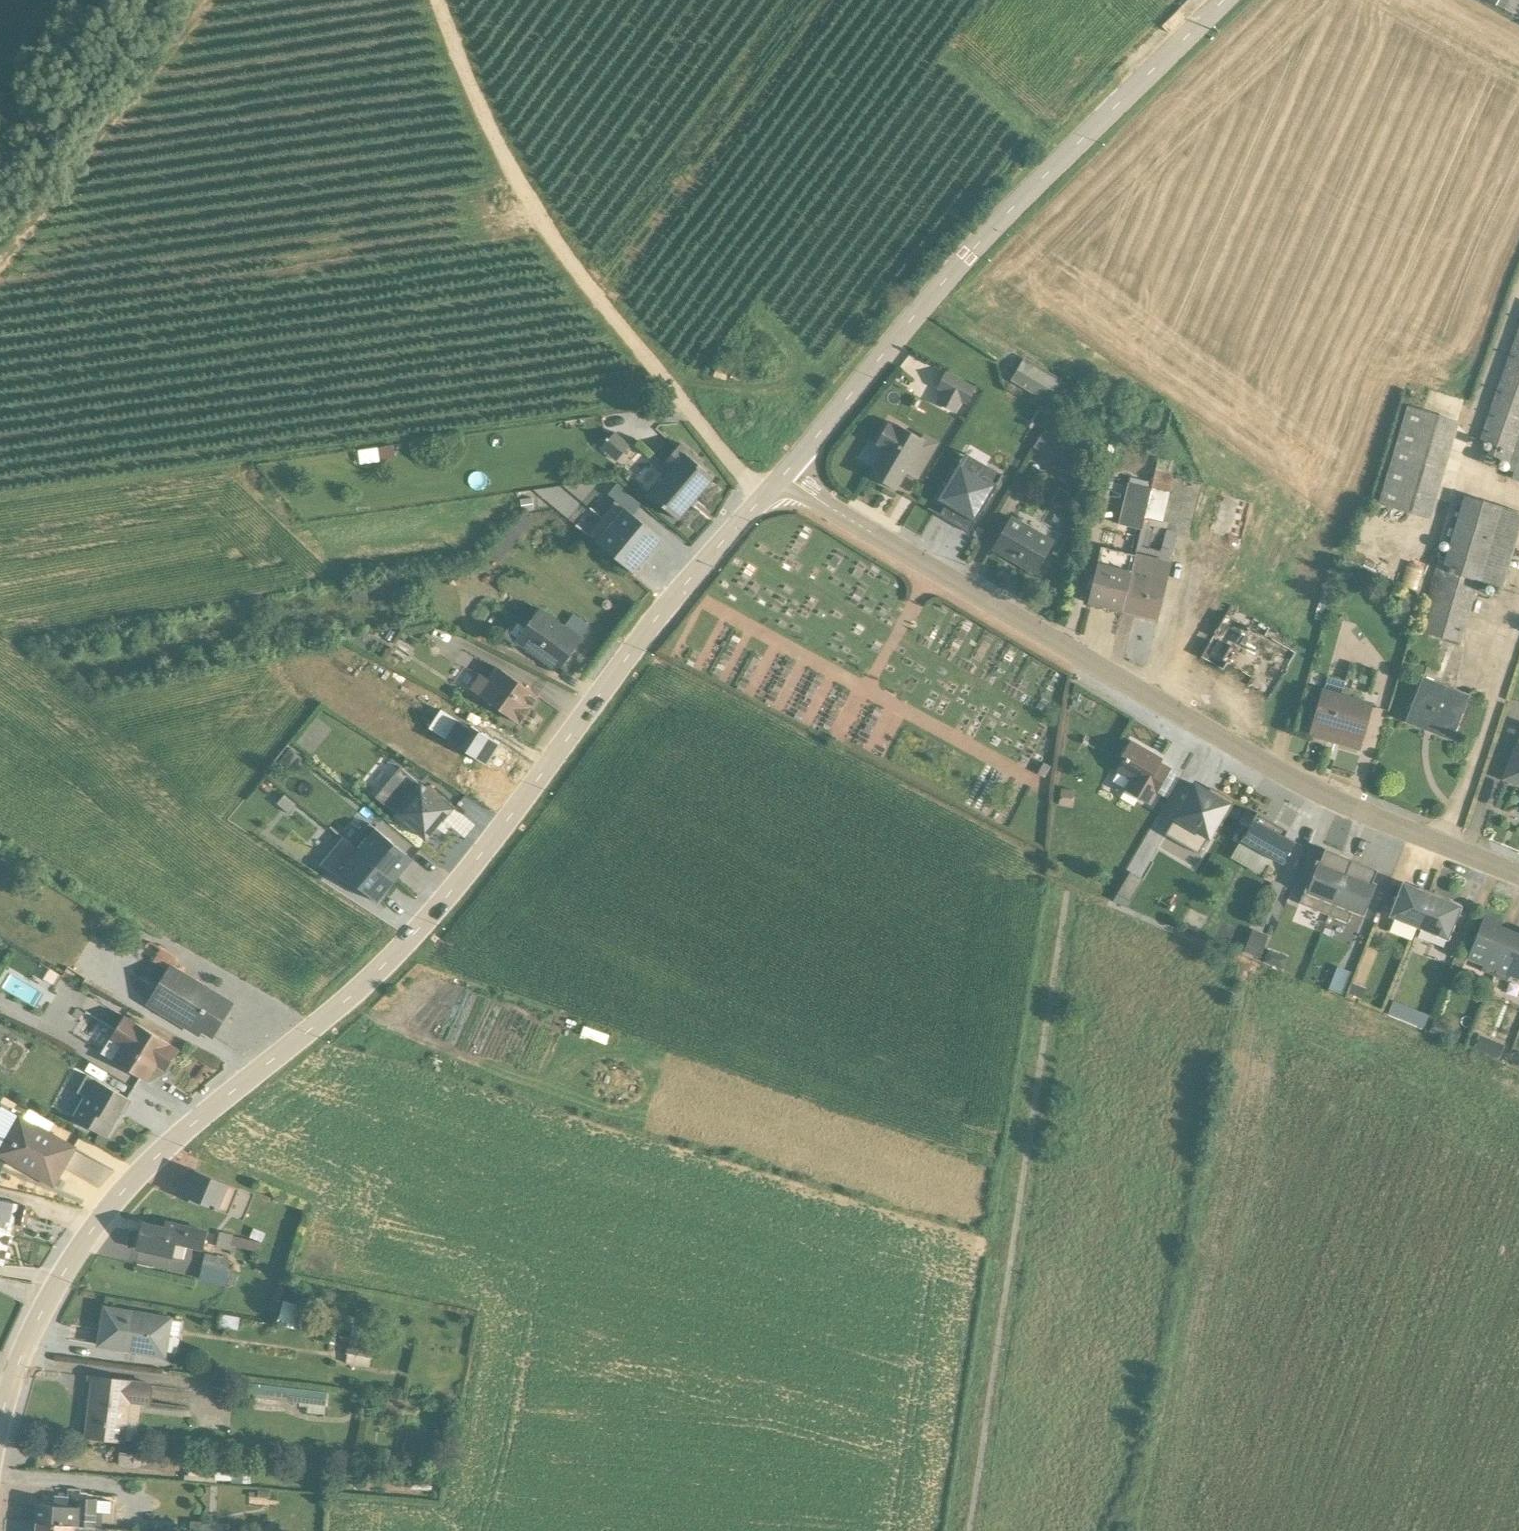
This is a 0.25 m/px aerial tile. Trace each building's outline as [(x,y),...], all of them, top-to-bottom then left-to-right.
[(1487,1),(1510,13),(1518,0),(1487,0),(1487,1)] [(1484,432),(1516,443),(1506,473),(1518,478),(1518,326),(1484,432)] [(1023,358),(1009,380),(1046,403),(1060,380),(1023,358)] [(944,372),(936,388),(942,391),(935,403),(954,414),(961,402),(967,405),(975,389),(944,372)] [(1452,419),(1410,406),(1380,506),(1422,519),(1452,419)] [(1069,424),(1051,415),(1033,448),(1074,472),(1093,439),(1091,438),(1093,435),(1071,422),(1069,424)] [(883,448),(868,474),(895,490),(905,473),(916,479),(938,442),(922,433),(919,438),(897,425),(895,428),(887,423),(875,443),(883,448)] [(628,446),(610,430),(600,441),(603,444),(600,448),(614,461),(628,446)] [(699,461),(680,444),(660,466),(665,471),(649,489),(650,491),(647,494),(677,519),(712,478),(697,464),(699,461)] [(363,462),(381,458),(379,446),(361,449),(363,462)] [(946,520),(968,533),(1000,475),(963,454),(936,500),(944,505),(940,512),(947,517),(946,520)] [(1161,521),(1172,475),(1153,470),(1143,517),(1161,521)] [(1117,524),(1139,530),(1140,529),(1149,487),(1127,482),(1117,523),(1117,524)] [(1070,495),(1059,488),(1050,502),(1062,509),(1070,495)] [(1459,496),(1419,629),(1459,642),(1479,576),(1498,582),(1518,514),(1459,496)] [(661,538),(615,502),(588,536),(633,573),(661,538)] [(992,548),(1033,573),(1054,540),(1010,515),(992,548)] [(489,560),(493,564),(497,559),(500,561),(526,528),(516,520),(490,553),(493,555),(489,560)] [(1087,603),(1120,611),(1133,554),(1100,547),(1087,603)] [(1133,554),(1120,611),(1156,620),(1170,563),(1133,554)] [(1229,603),(1198,653),(1219,666),(1224,659),(1252,676),(1248,683),(1267,694),(1293,652),(1274,640),(1279,633),(1229,603)] [(516,616),(501,636),(514,645),(516,642),(556,671),(589,625),(572,613),(563,625),(539,608),(527,624),(516,616)] [(479,674),(469,688),(518,723),(537,696),(498,668),(489,680),(479,674)] [(1321,689),(1306,735),(1358,750),(1372,703),(1371,702),(1341,694),(1345,681),(1324,676),(1321,689)] [(1404,722),(1450,739),(1468,695),(1421,676),(1404,722)] [(1518,739),(1516,739),(1500,779),(1518,787),(1518,738),(1518,739)] [(1122,791),(1148,806),(1156,792),(1166,798),(1178,777),(1168,771),(1169,770),(1158,764),(1161,759),(1129,740),(1118,760),(1121,762),(1116,772),(1128,779),(1122,791)] [(424,786),(400,768),(376,798),(394,812),(393,813),(427,840),(443,822),(441,820),(453,805),(428,785),(426,787),(425,786),(424,786)] [(1220,825),(1234,801),(1217,791),(1214,796),(1193,784),(1164,833),(1197,853),(1206,839),(1208,840),(1218,824),(1220,825)] [(1060,788),(1058,805),(1071,807),(1074,790),(1060,788)] [(1255,813),(1230,857),(1258,873),(1268,856),(1281,863),(1293,841),(1283,835),(1286,830),(1255,813)] [(352,845),(395,879),(412,859),(369,824),(352,845)] [(342,838),(322,863),(375,904),(395,879),(342,838)] [(1350,859),(1324,849),(1319,861),(1315,860),(1299,903),(1328,914),(1350,859)] [(1371,881),(1376,869),(1350,859),(1328,914),(1345,921),(1350,911),(1361,915),(1361,914),(1375,883),(1371,881)] [(1130,895),(1141,873),(1131,869),(1121,890),(1130,895)] [(1417,928),(1431,892),(1426,890),(1425,891),(1401,882),(1398,887),(1387,883),(1379,903),(1390,907),(1387,916),(1417,928)] [(1457,903),(1431,892),(1417,928),(1446,940),(1450,931),(1461,936),(1469,915),(1458,911),(1453,922),(1450,921),(1457,903)] [(1479,970),(1493,976),(1510,931),(1490,922),(1492,917),(1483,913),(1465,958),(1481,965),(1479,970)] [(1510,931),(1493,976),(1504,980),(1507,975),(1518,980),(1518,934),(1510,931)] [(178,958),(161,947),(153,960),(167,969),(146,1002),(207,1040),(231,1002),(173,966),(178,958)] [(1388,1015),(1426,1024),(1429,1008),(1392,999),(1388,1015)] [(125,1016),(102,1052),(147,1081),(157,1065),(165,1070),(178,1049),(125,1016)] [(106,1136),(120,1111),(124,1113),(131,1100),(87,1074),(78,1091),(85,1097),(72,1117),(106,1136)] [(18,1114),(0,1146),(0,1155),(53,1185),(75,1147),(18,1114)] [(201,1202),(227,1213),(238,1188),(195,1170),(190,1182),(184,1180),(178,1196),(200,1205),(201,1202)] [(11,1234),(14,1223),(21,1225),(25,1205),(0,1199),(0,1231),(11,1234)] [(143,1222),(137,1248),(172,1258),(176,1244),(203,1250),(207,1230),(207,1229),(165,1218),(163,1225),(143,1222)] [(259,1241),(263,1242),(266,1232),(253,1228),(250,1238),(219,1231),(215,1246),(228,1249),(232,1254),(234,1246),(256,1251),(259,1241)] [(4,1264),(11,1234),(0,1231),(0,1263),(4,1264)] [(199,1278),(236,1287),(239,1274),(234,1272),(229,1270),(230,1269),(227,1267),(229,1258),(205,1252),(199,1278)] [(105,1306),(99,1344),(98,1345),(166,1356),(170,1333),(179,1335),(181,1320),(173,1319),(173,1317),(105,1306)] [(219,1314),(217,1325),(237,1329),(239,1317),(219,1314)] [(350,1334),(348,1361),(370,1362),(372,1335),(350,1334)] [(91,1381),(84,1437),(125,1442),(125,1438),(136,1440),(141,1403),(149,1404),(152,1382),(88,1373),(87,1380),(91,1381)] [(119,1451),(117,1465),(167,1469),(168,1455),(119,1451)] [(233,1459),(188,1459),(188,1464),(215,1465),(214,1476),(185,1474),(184,1478),(217,1481),(217,1479),(230,1480),(231,1483),(250,1483),(251,1462),(243,1461),(243,1459),(233,1459)] [(53,1503),(38,1502),(36,1521),(101,1526),(103,1512),(97,1511),(98,1498),(79,1497),(79,1506),(67,1505),(67,1495),(54,1494),(53,1503)] [(36,1521),(35,1530),(160,1530),(36,1521)] [(190,1521),(189,1530),(228,1530),(229,1523),(190,1521)]
